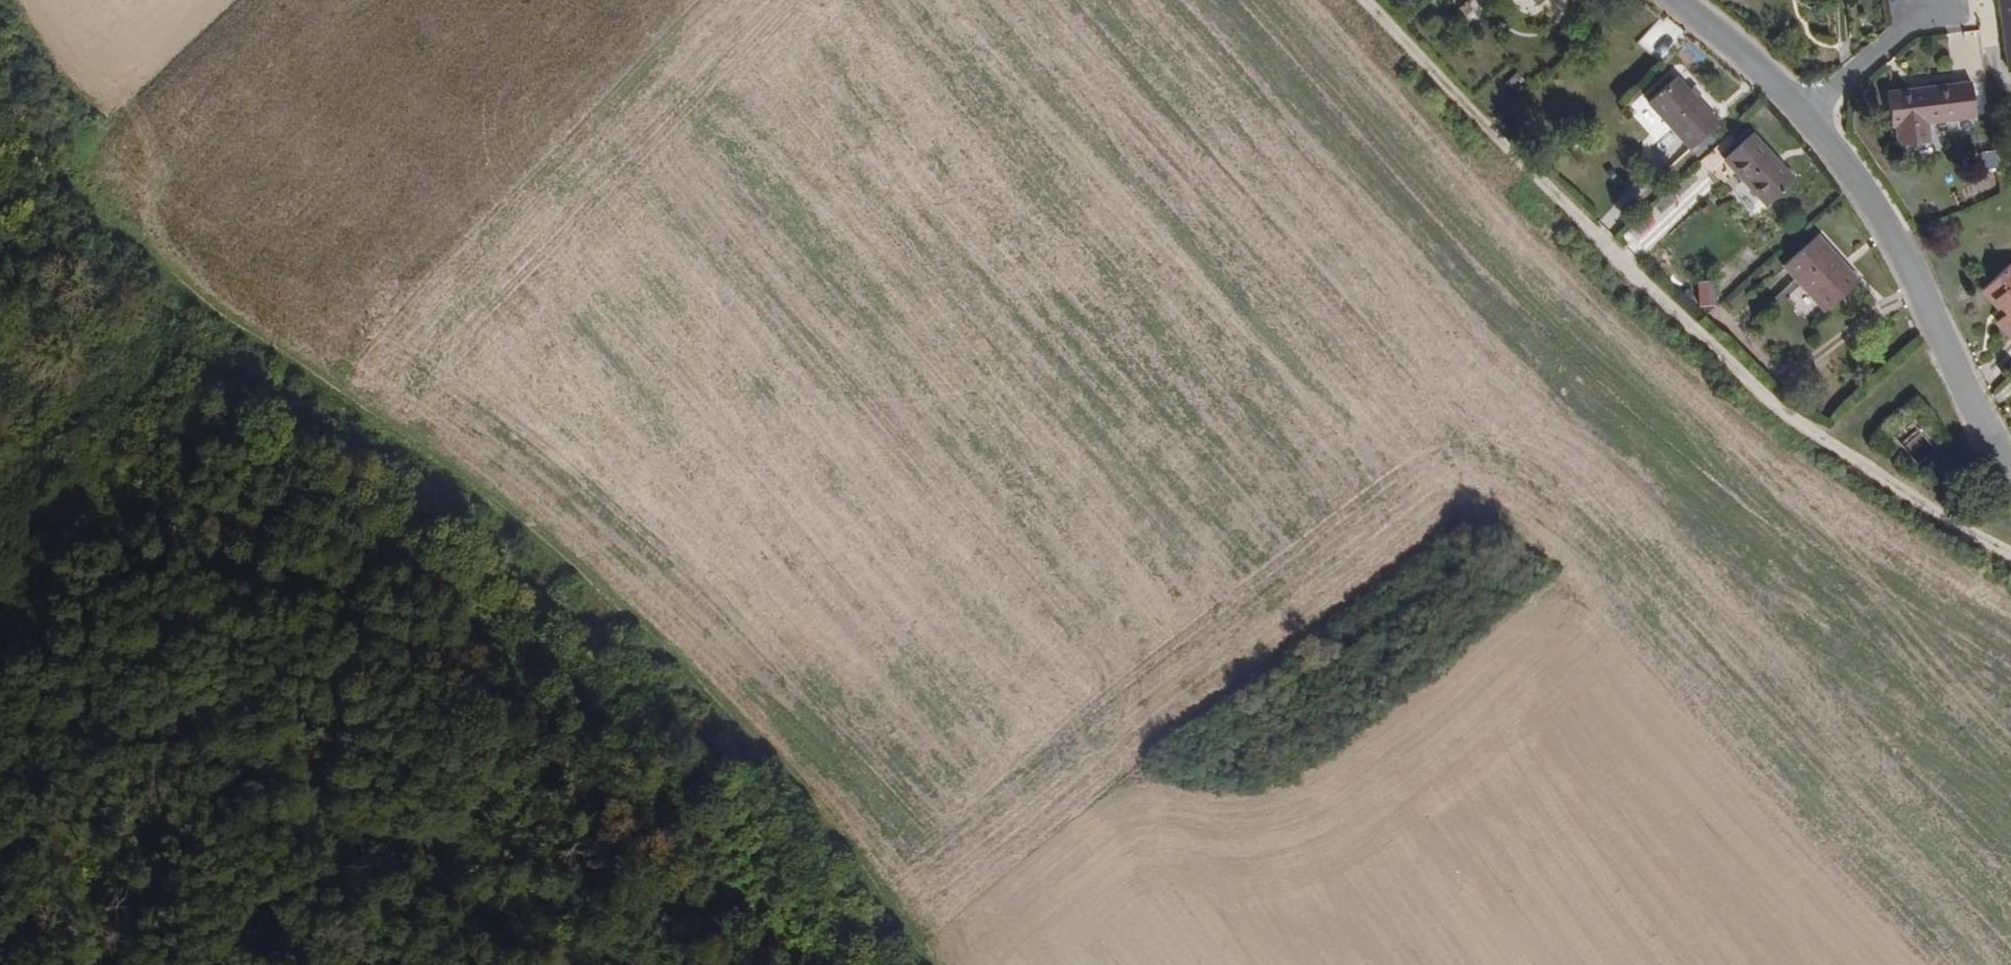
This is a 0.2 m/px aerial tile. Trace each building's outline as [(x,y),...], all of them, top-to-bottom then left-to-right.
[(2008,72),(2010,71),(2010,0),(2000,0),(2008,72)] [(1719,123),(1679,78),(1650,103),(1690,148),(1719,123)] [(1973,118),(1970,85),(1890,93),(1896,131),(1898,147),(1930,143),(1927,123),(1973,118)] [(1791,179),(1754,135),(1726,160),(1763,203),(1791,179)] [(1860,281),(1837,255),(1820,236),(1786,265),(1826,311),(1860,281)] [(1984,291),(2007,315),(1999,322),(2010,334),(2010,266),(1984,291)]
